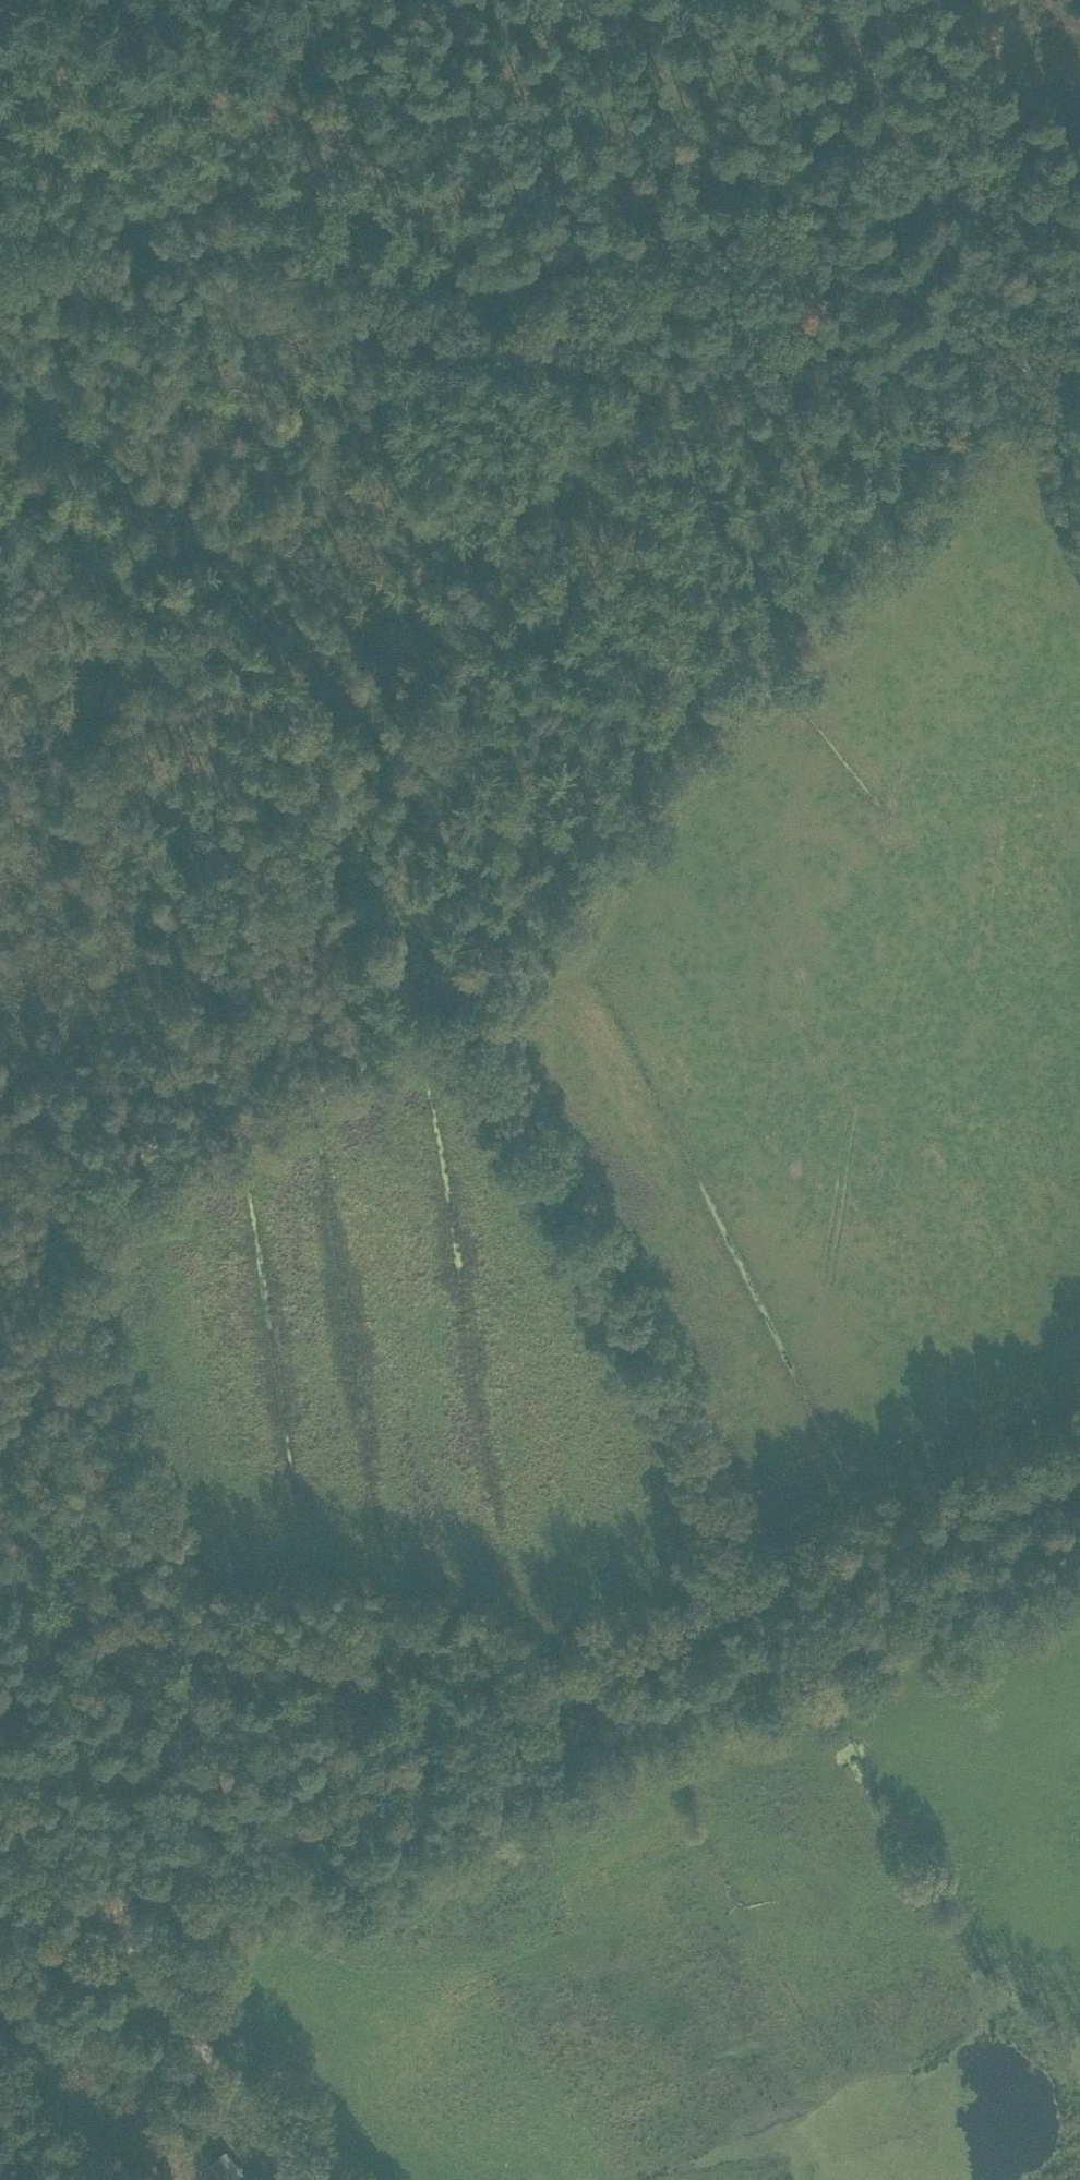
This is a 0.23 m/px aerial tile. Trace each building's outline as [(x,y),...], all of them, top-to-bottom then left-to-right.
[(226,2149),(209,2163),(221,2178),(228,2173),(233,2179),(244,2171),(226,2149)]
